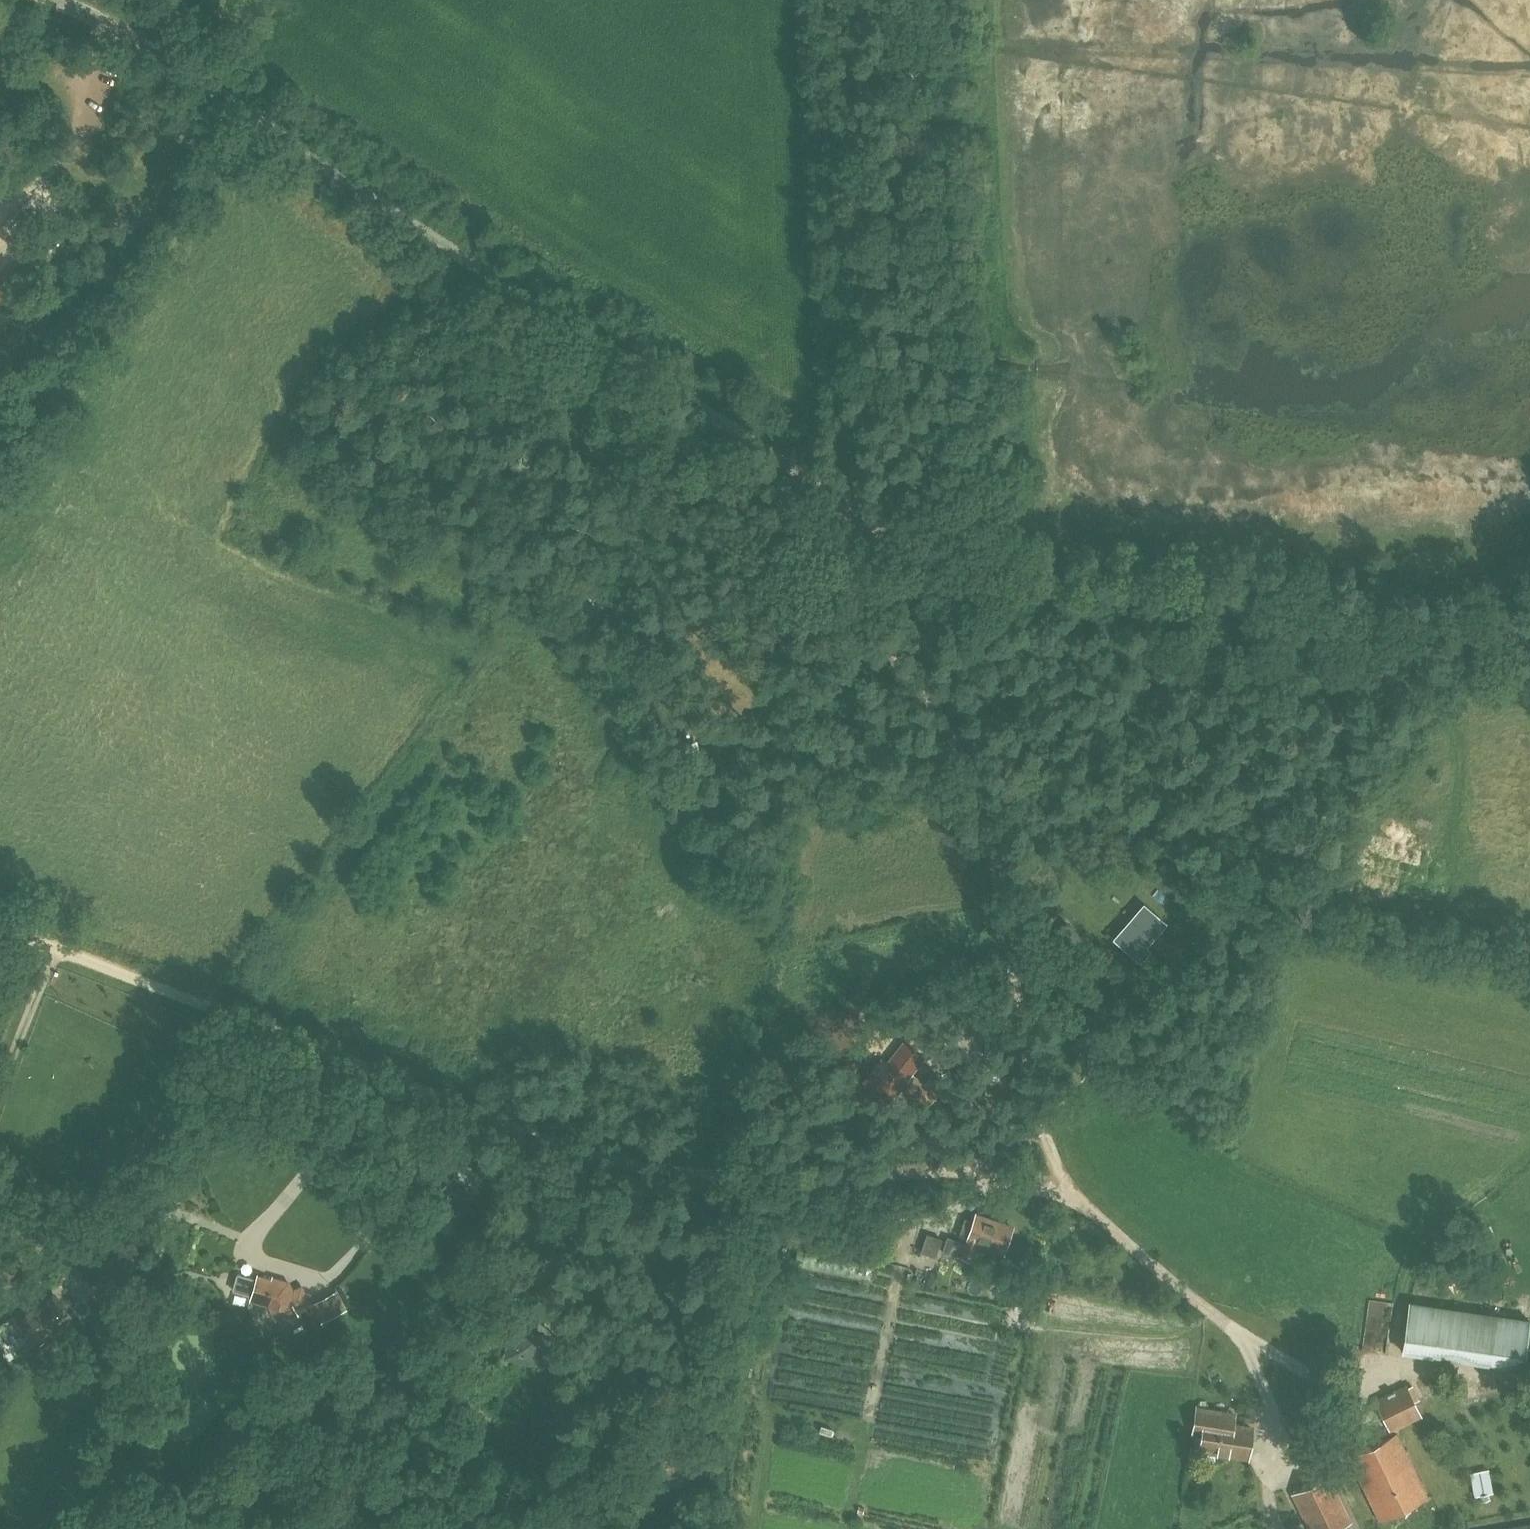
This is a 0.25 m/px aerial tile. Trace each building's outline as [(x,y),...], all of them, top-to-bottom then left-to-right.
[(1168,909),(1140,940),(1152,951),(1180,919),(1168,909)] [(881,1062),(866,1081),(888,1099),(920,1058),(904,1045),(887,1066),(881,1062)] [(976,1214),(966,1242),(948,1236),(943,1250),(973,1260),(979,1243),(1005,1252),(1014,1227),(976,1214)] [(942,1238),(928,1233),(922,1251),(936,1256),(942,1238)] [(803,1262),(882,1275),(885,1256),(806,1243),(803,1262)] [(233,1290),(253,1295),(251,1299),(269,1304),(276,1317),(295,1306),(298,1311),(311,1304),(301,1287),(294,1291),(286,1288),(288,1282),(272,1278),(272,1280),(258,1276),(257,1280),(238,1274),(233,1290)] [(339,1310),(329,1293),(315,1301),(325,1318),(339,1310)] [(1529,1320),(1410,1302),(1403,1351),(1522,1369),(1529,1320)] [(550,1338),(513,1330),(507,1356),(544,1365),(550,1338)] [(1376,1400),(1391,1434),(1417,1422),(1400,1387),(1376,1400)] [(1248,1456),(1252,1428),(1223,1423),(1225,1413),(1197,1408),(1194,1432),(1203,1433),(1200,1449),(1248,1456)] [(1380,1520),(1428,1497),(1397,1433),(1349,1456),(1380,1520)] [(1354,1515),(1336,1477),(1295,1498),(1311,1528),(1325,1528),(1354,1515)]
